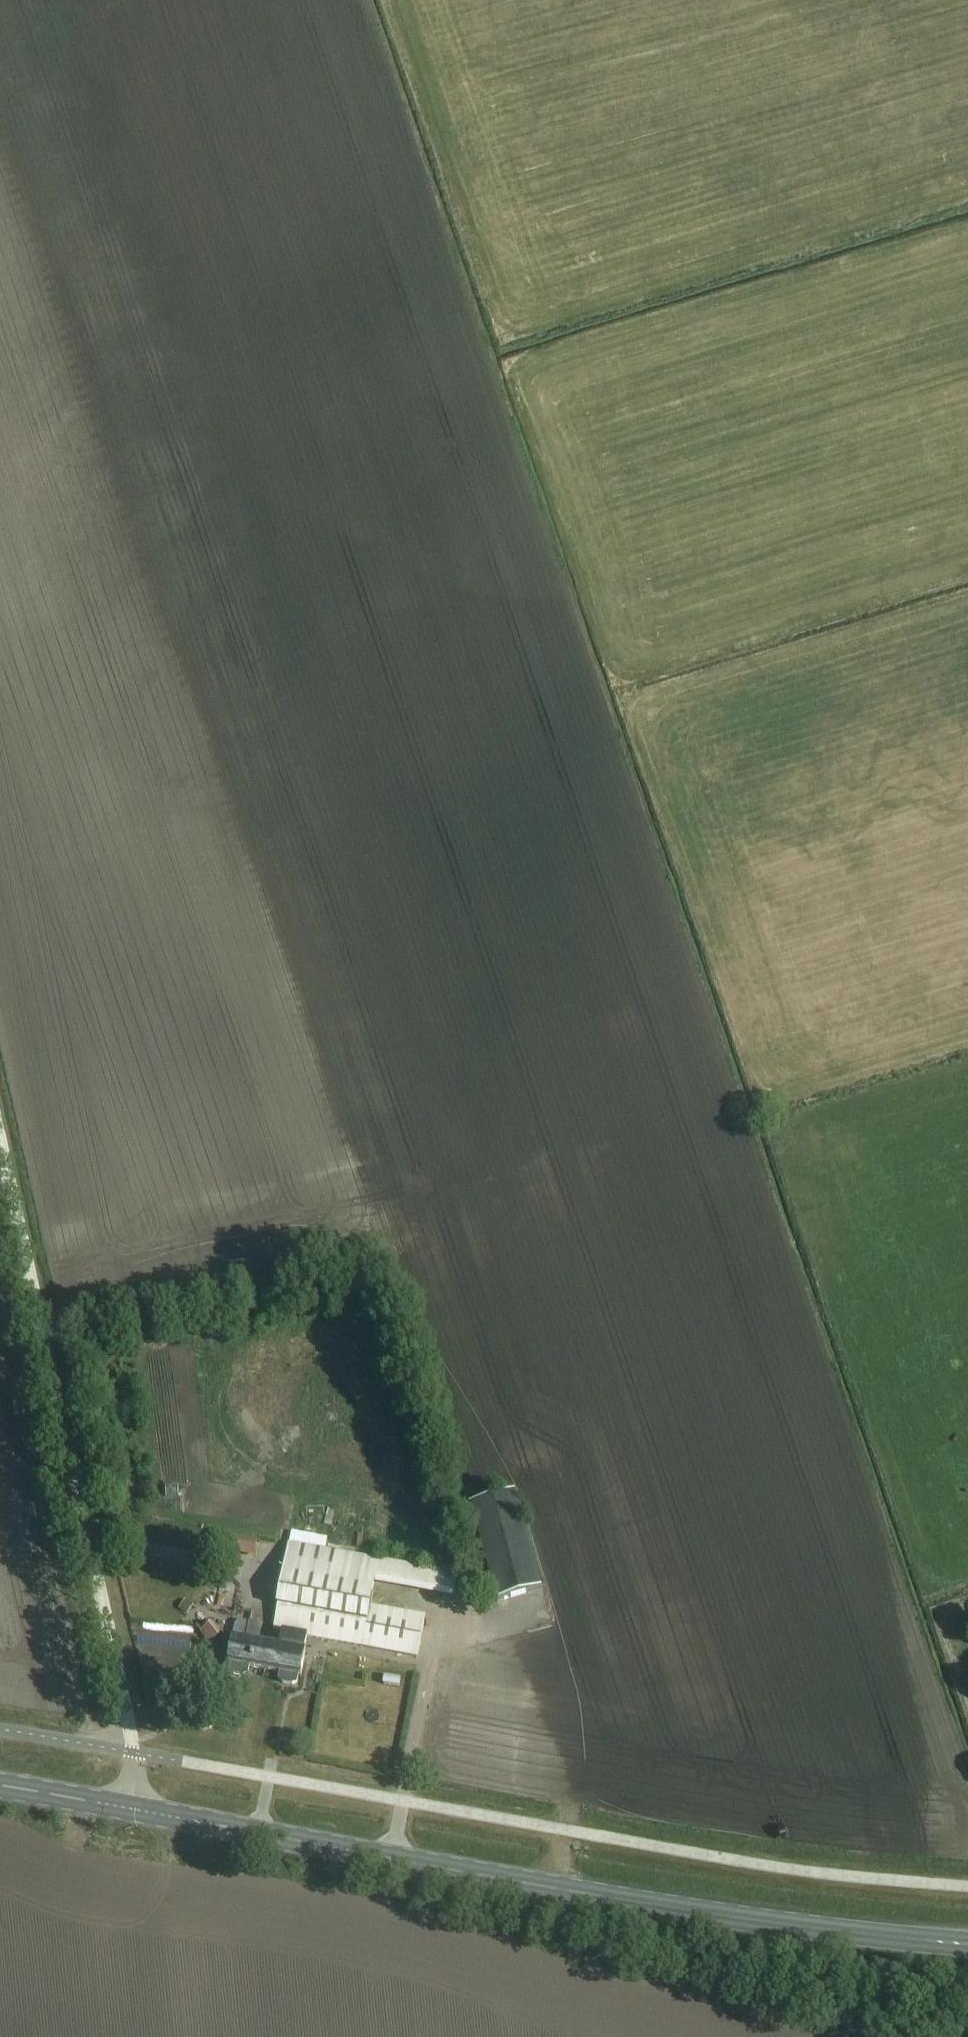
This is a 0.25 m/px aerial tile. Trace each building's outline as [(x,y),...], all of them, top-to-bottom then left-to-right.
[(471,1506),(498,1602),(542,1590),(515,1493),(471,1506)] [(269,1646),(265,1671),(280,1673),(279,1681),(283,1684),(292,1686),(297,1685),(298,1677),(301,1677),(305,1653),(295,1651),(297,1636),(418,1659),(426,1618),(372,1607),(377,1580),(454,1595),(457,1575),(380,1561),(291,1544),(275,1633),(285,1635),(282,1649),(269,1646)] [(255,1614),(261,1597),(250,1593),(244,1610),(255,1614)] [(233,1639),(229,1664),(232,1665),(230,1672),(234,1675),(244,1677),(248,1676),(249,1668),(265,1671),(269,1646),(260,1645),(264,1626),(252,1624),(248,1642),(233,1639)] [(214,1640),(221,1633),(211,1625),(205,1633),(214,1640)]
